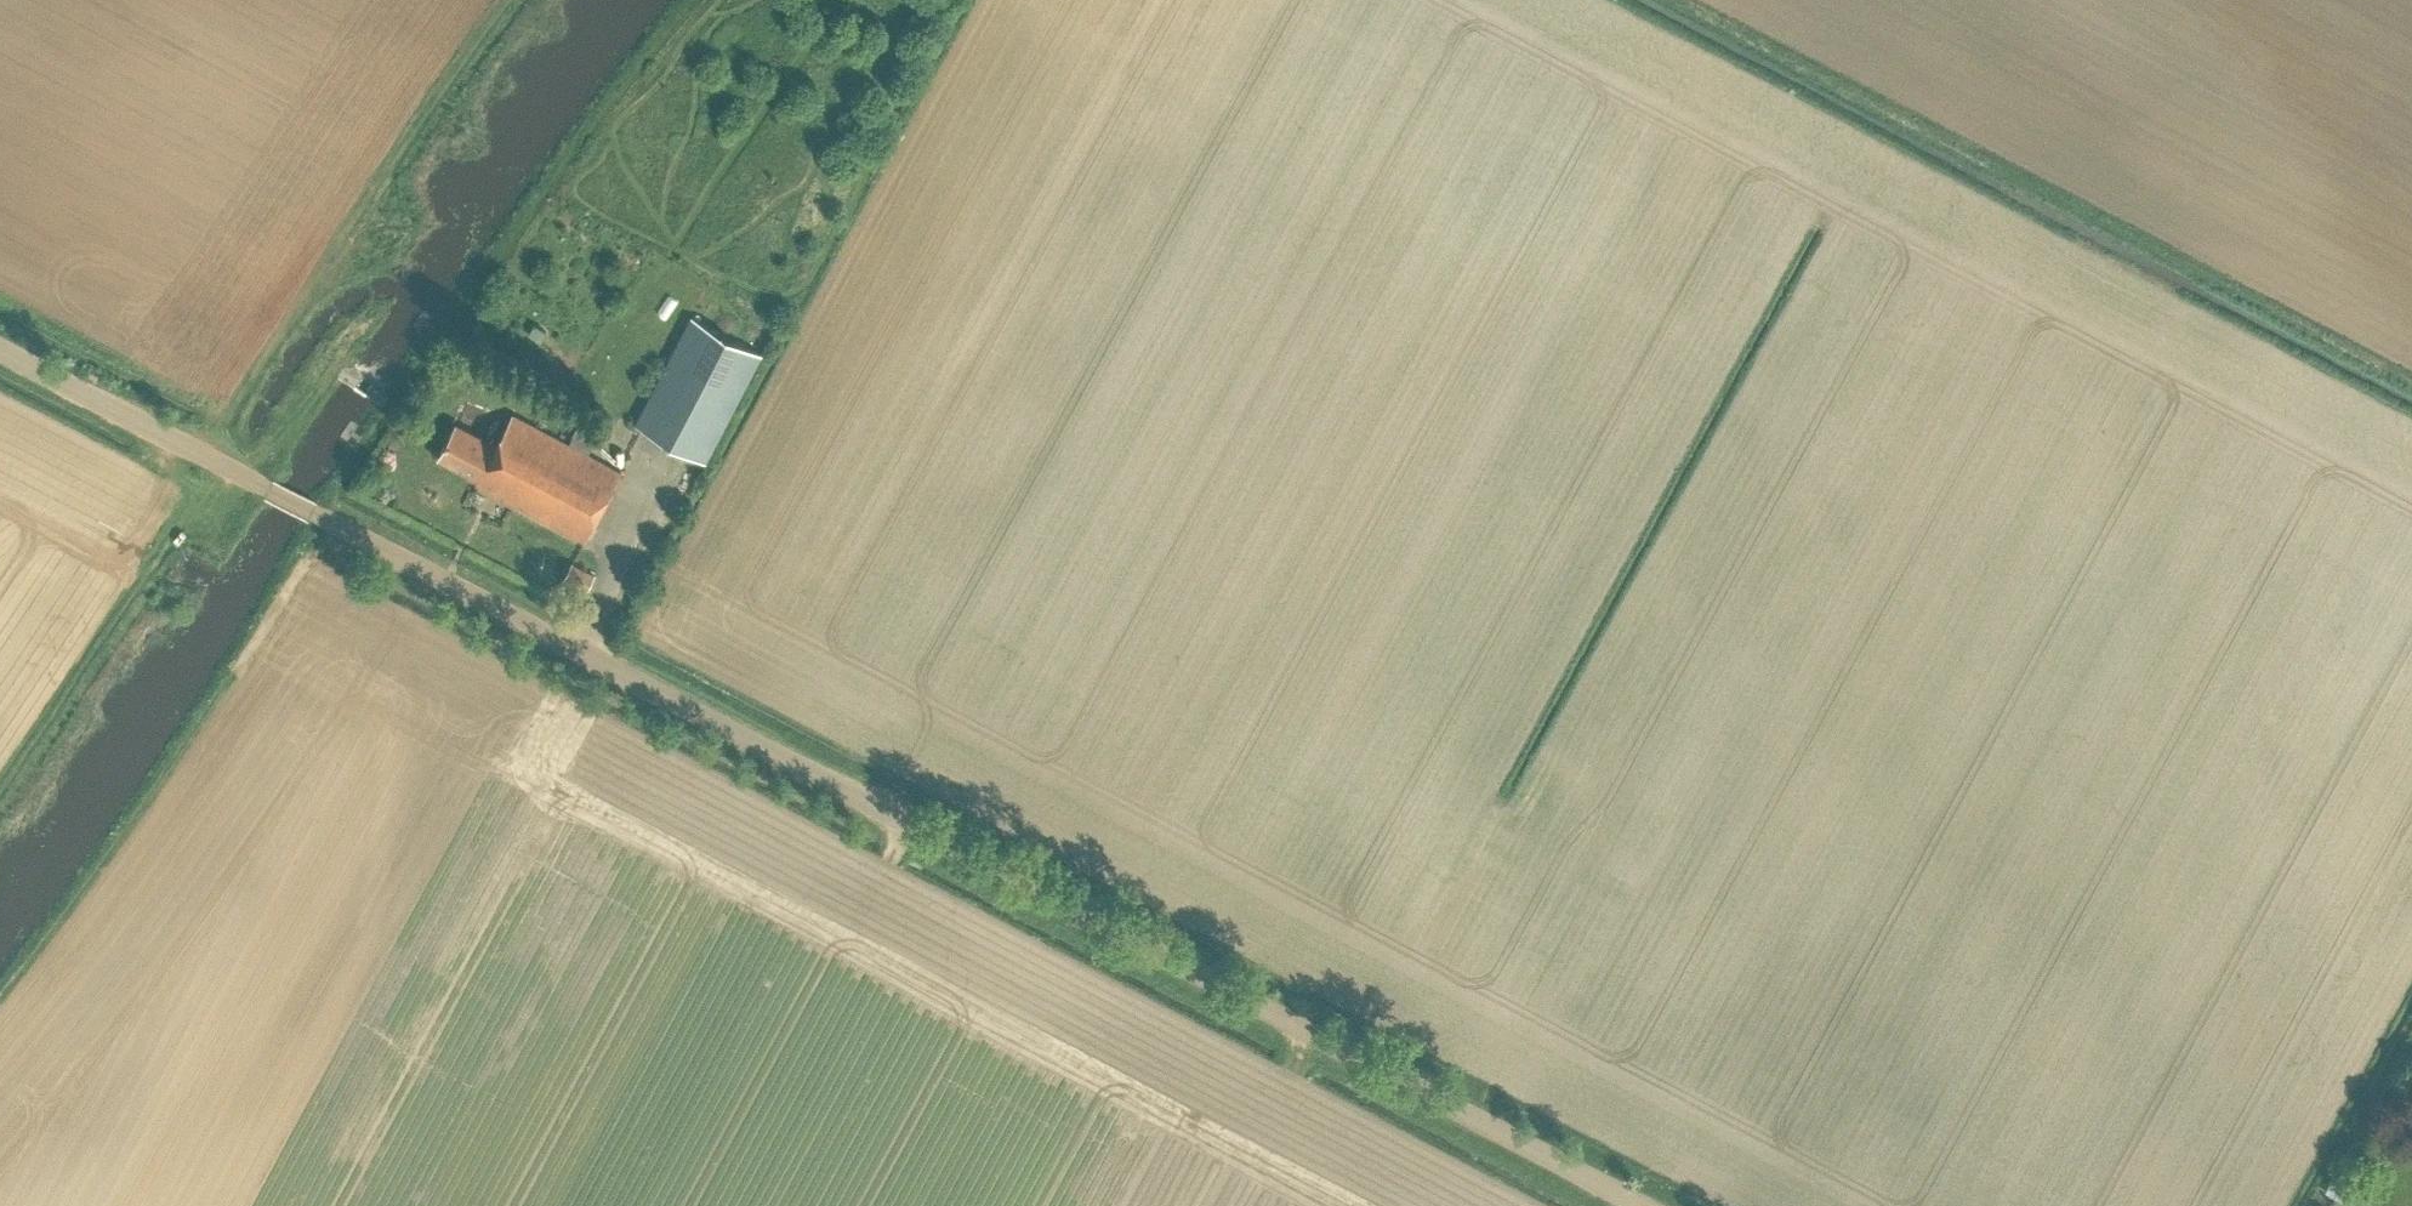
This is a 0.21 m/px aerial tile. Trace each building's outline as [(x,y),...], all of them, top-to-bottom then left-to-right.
[(694,315),(637,421),(704,457),(761,351),(694,315)] [(441,454),(481,476),(478,481),(583,537),(619,469),(514,413),(498,444),(458,422),(441,454)] [(589,451),(597,437),(577,427),(570,440),(589,451)] [(588,590),(597,572),(573,560),(564,578),(588,590)]
